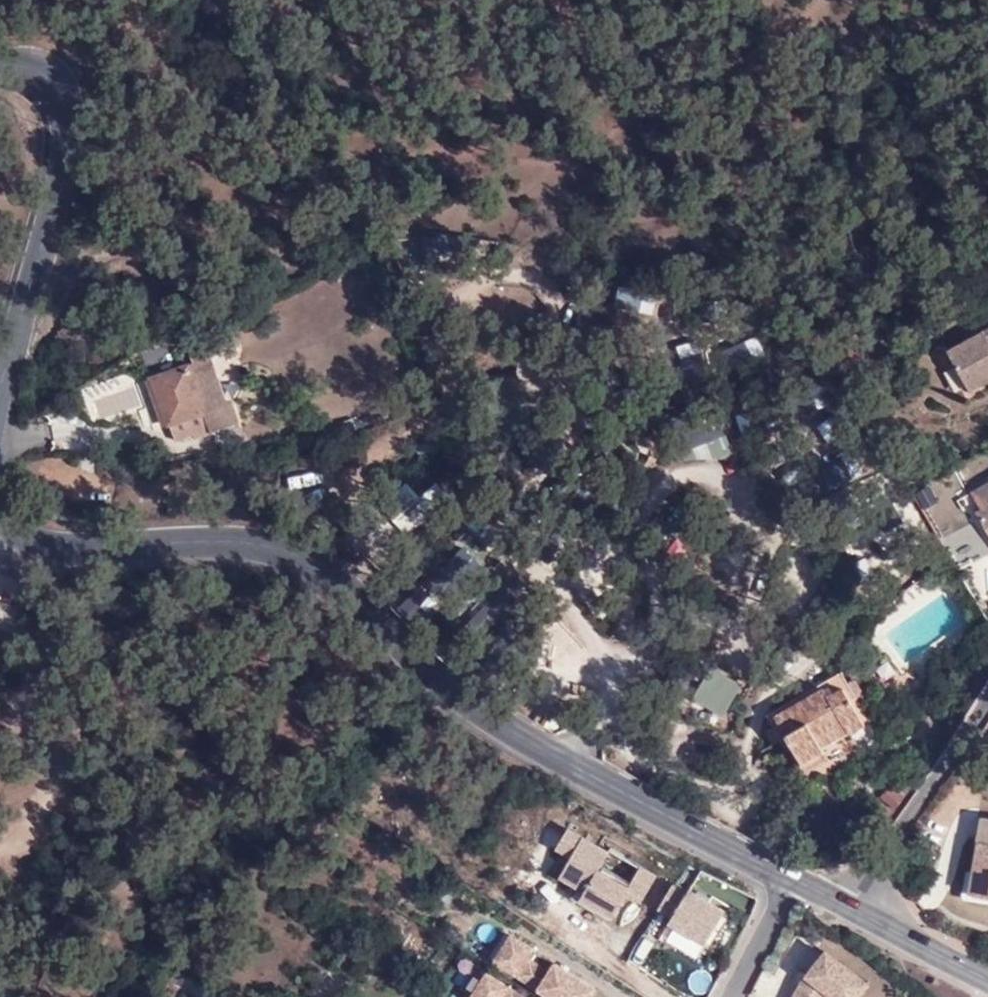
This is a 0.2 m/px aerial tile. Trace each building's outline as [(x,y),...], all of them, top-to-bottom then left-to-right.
[(987,330),(987,323),(975,330),(978,336),(987,330)] [(978,336),(943,355),(964,395),(987,382),(987,381),(987,330),(978,336)] [(150,375),(167,423),(203,410),(210,431),(238,421),(232,402),(231,400),(223,403),(203,344),(188,349),(191,361),(150,375)] [(987,544),(987,485),(968,496),(978,514),(972,517),(987,544)] [(766,716),(780,739),(786,735),(778,718),(824,690),(829,698),(844,690),(851,702),(858,697),(843,670),(805,693),(766,716)] [(778,718),(786,735),(801,762),(823,750),(815,737),(842,721),(849,734),(865,725),(851,702),(844,690),(829,698),(824,690),(778,718)] [(823,750),(849,734),(842,721),(815,737),(823,750)] [(823,750),(801,762),(808,774),(830,760),(823,750)] [(656,877),(568,831),(555,855),(572,865),(561,883),(586,898),(582,905),(615,922),(629,896),(643,905),(656,877)] [(975,837),(968,886),(987,890),(987,838),(975,837)] [(726,913),(673,885),(652,923),(703,956),(726,913)] [(487,970),(469,996),(595,996),(597,994),(555,966),(549,975),(528,963),(536,951),(510,933),(487,970)] [(829,992),(835,996),(858,996),(868,985),(827,952),(808,975),(814,980),(808,987),(802,983),(794,996),(826,996),(829,992)] [(808,975),(802,983),(808,987),(814,980),(808,975)]
